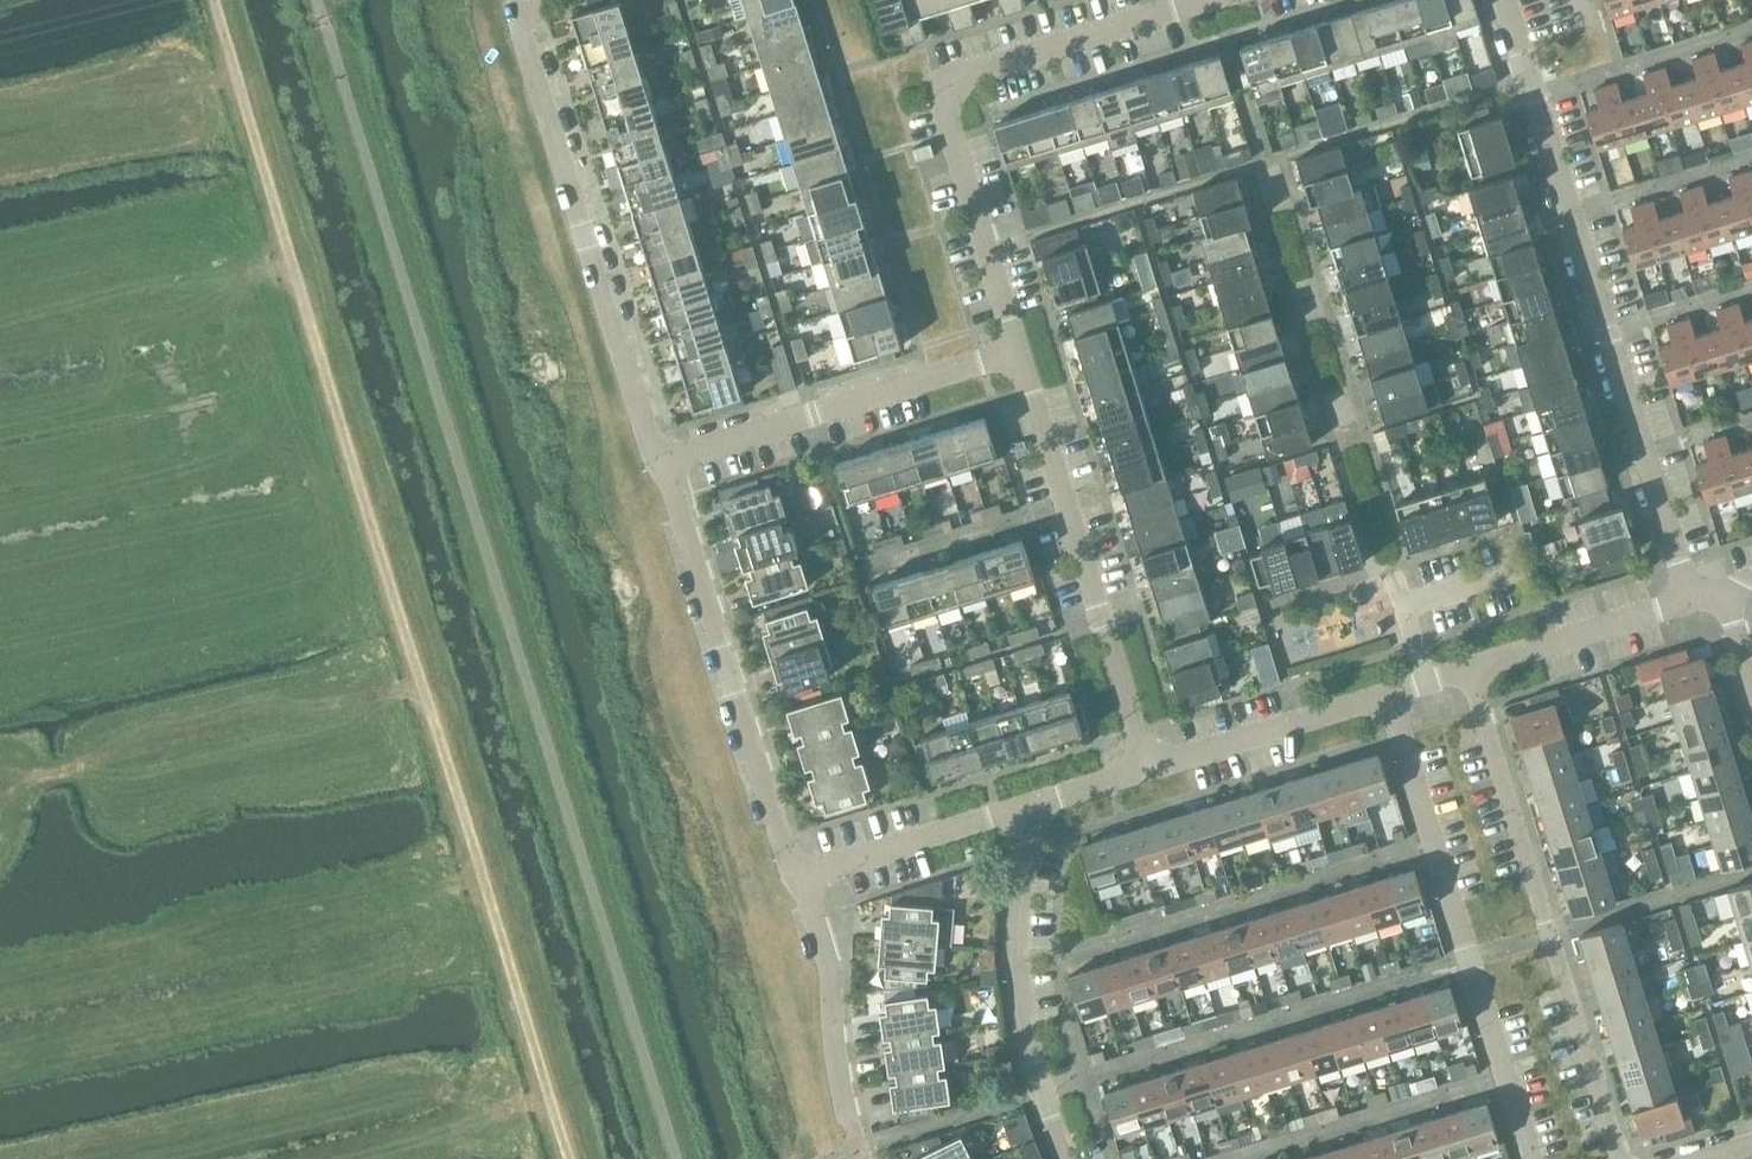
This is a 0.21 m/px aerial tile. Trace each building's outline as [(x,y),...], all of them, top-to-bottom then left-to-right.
[(580,41),(628,26),(620,0),(605,5),(603,0),(587,0),(590,10),(572,15),(580,41)] [(669,13),(680,10),(677,0),(674,0),(666,3),(669,13)] [(748,15),(796,0),(743,0),(748,15)] [(748,15),(755,40),(803,25),(796,0),(748,15)] [(903,0),(875,0),(884,28),(898,23),(905,43),(916,40),(903,0)] [(916,40),(927,37),(920,16),(934,12),(931,0),(903,0),(916,40)] [(934,12),(948,8),(954,28),(965,25),(958,0),(931,0),(934,12)] [(965,25),(977,21),(970,1),(973,0),(958,0),(965,25)] [(1004,13),(1015,9),(1013,0),(1000,0),(1004,13)] [(1015,9),(1026,6),(1025,0),(1013,0),(1015,9)] [(1391,0),(1366,8),(1380,53),(1405,46),(1391,0)] [(1391,0),(1405,46),(1430,38),(1418,0),(1392,0),(1391,0)] [(1430,38),(1434,52),(1459,44),(1455,30),(1445,0),(1418,0),(1430,38)] [(1455,30),(1480,22),(1473,0),(1445,0),(1455,30)] [(1634,0),(1605,0),(1610,17),(1636,9),(1634,0)] [(1636,9),(1660,1),(1659,0),(1634,0),(1636,9)] [(699,4),(688,7),(691,17),(702,14),(699,4)] [(1366,8),(1341,16),(1355,61),(1380,53),(1366,8)] [(680,10),(669,13),(672,23),(683,20),(680,10)] [(1341,16),(1316,24),(1330,69),(1355,61),(1341,16)] [(696,31),(699,42),(724,34),(721,24),(696,31)] [(1316,24),(1291,31),(1305,77),(1330,69),(1316,24)] [(755,40),(763,64),(811,49),(803,25),(755,40)] [(580,41),(587,65),(635,50),(628,26),(580,41)] [(1291,31),(1266,39),(1280,84),(1305,77),(1291,31)] [(1280,84),(1266,39),(1240,47),(1254,92),(1280,84)] [(1734,66),(1746,104),(1751,102),(1751,40),(1741,43),(1747,62),(1734,66)] [(700,46),(703,56),(714,53),(711,42),(700,46)] [(681,52),(684,62),(695,59),(692,48),(681,52)] [(763,64),(771,89),(819,74),(811,49),(763,64)] [(587,65),(595,90),(643,75),(635,50),(587,65)] [(1715,51),(1703,55),(1721,112),(1746,104),(1734,66),(1721,70),(1715,51)] [(714,53),(703,56),(706,66),(717,63),(714,53)] [(1220,53),(1195,61),(1209,106),(1234,99),(1220,53)] [(1698,77),(1685,81),(1697,119),(1721,112),(1703,55),(1692,59),(1698,77)] [(695,59),(684,62),(687,72),(698,69),(695,59)] [(1195,61),(1169,69),(1183,114),(1209,106),(1195,61)] [(1471,75),(1475,88),(1498,81),(1494,67),(1471,75)] [(1666,67),(1654,70),(1672,127),(1697,119),(1685,81),(1672,85),(1666,67)] [(1169,69),(1144,77),(1158,122),(1183,114),(1169,69)] [(1649,92),(1636,96),(1648,134),(1672,127),(1654,70),(1643,74),(1649,92)] [(771,89),(778,113),(826,98),(819,74),(771,89)] [(595,90),(603,114),(651,99),(643,75),(595,90)] [(1144,77),(1120,84),(1134,130),(1158,122),(1144,77)] [(1458,84),(1461,93),(1470,90),(1467,81),(1458,84)] [(1617,82),(1605,85),(1623,142),(1648,134),(1636,96),(1623,100),(1617,82)] [(1094,92),(1108,137),(1112,148),(1137,140),(1134,130),(1120,84),(1094,92)] [(1623,142),(1605,85),(1594,89),(1600,107),(1586,111),(1598,150),(1623,142)] [(1427,93),(1429,102),(1443,98),(1440,89),(1427,93)] [(715,95),(718,105),(729,102),(726,91),(715,95)] [(1094,92),(1069,100),(1083,145),(1108,137),(1094,92)] [(696,101),(699,111),(710,108),(707,97),(696,101)] [(778,113),(786,138),(834,123),(826,98),(778,113)] [(603,114),(610,139),(658,124),(651,99),(603,114)] [(1069,100),(1045,108),(1059,153),(1083,145),(1069,100)] [(1375,107),(1379,118),(1398,112),(1394,100),(1375,107)] [(729,102),(718,105),(721,115),(732,112),(729,102)] [(1457,128),(1464,151),(1509,138),(1502,115),(1491,118),(1488,106),(1459,115),(1463,127),(1457,128)] [(710,108),(699,111),(702,121),(713,118),(710,108)] [(1045,108),(1020,115),(1034,161),(1059,153),(1045,108)] [(1356,115),(1359,124),(1372,120),(1370,111),(1356,115)] [(1034,161),(1020,115),(994,123),(1008,169),(1034,161)] [(786,138),(793,162),(841,148),(834,123),(786,138)] [(610,139),(618,163),(666,148),(658,124),(610,139)] [(1306,130),(1309,140),(1323,135),(1320,126),(1306,130)] [(1477,173),(1480,184),(1509,175),(1506,164),(1516,161),(1509,138),(1464,151),(1472,174),(1477,173)] [(1387,144),(1390,155),(1399,152),(1396,141),(1387,144)] [(737,142),(726,145),(729,155),(740,152),(737,142)] [(1194,148),(1202,173),(1219,168),(1211,142),(1194,148)] [(912,148),(916,160),(934,154),(930,143),(912,148)] [(715,149),(718,159),(729,155),(726,145),(715,149)] [(1296,159),(1303,182),(1347,168),(1340,145),(1296,159)] [(618,163),(625,187),(673,173),(666,148),(618,163)] [(793,162),(801,187),(849,172),(841,148),(793,162)] [(1223,154),(1226,166),(1246,160),(1242,148),(1223,154)] [(740,152),(729,155),(732,165),(744,162),(740,152)] [(1399,152),(1390,155),(1394,167),(1403,164),(1399,152)] [(729,155),(718,159),(721,169),(732,165),(729,155)] [(1199,172),(1195,159),(1179,164),(1182,177),(1199,172)] [(1152,169),(1157,185),(1170,180),(1166,165),(1152,169)] [(1310,205),(1317,203),(1317,202),(1354,190),(1354,189),(1347,168),(1303,182),(1310,205)] [(1740,173),(1751,212),(1751,171),(1751,169),(1740,173)] [(801,187),(809,211),(857,197),(849,172),(801,187)] [(625,187),(633,212),(681,197),(673,173),(625,187)] [(1721,199),(1733,237),(1751,231),(1751,212),(1740,173),(1728,176),(1734,195),(1721,199)] [(1468,188),(1475,210),(1519,197),(1512,174),(1509,175),(1480,184),(1468,188)] [(1122,181),(1127,196),(1146,190),(1141,175),(1122,181)] [(1193,191),(1200,214),(1244,201),(1237,177),(1193,191)] [(1703,184),(1691,188),(1708,245),(1733,237),(1721,199),(1708,203),(1703,184)] [(1400,188),(1403,197),(1412,194),(1409,185),(1400,188)] [(1418,190),(1422,202),(1440,196),(1436,185),(1418,190)] [(1317,203),(1323,222),(1367,208),(1360,187),(1354,189),(1354,190),(1317,202),(1317,203)] [(1685,210),(1672,214),(1684,252),(1708,245),(1691,188),(1679,192),(1685,210)] [(746,193),(749,203),(760,200),(756,190),(746,193)] [(1072,196),(1077,212),(1096,206),(1091,190),(1072,196)] [(1099,195),(1102,204),(1116,200),(1114,191),(1099,195)] [(1412,194),(1403,197),(1407,210),(1416,207),(1412,194)] [(727,199),(730,209),(741,206),(737,196),(727,199)] [(633,212),(641,237),(689,222),(681,197),(633,212)] [(809,211),(816,236),(864,221),(857,197),(809,211)] [(1475,210),(1482,232),(1526,218),(1519,197),(1475,210)] [(1071,214),(1066,198),(1047,204),(1052,219),(1071,214)] [(760,200),(749,203),(752,213),(763,210),(760,200)] [(1654,200),(1642,203),(1660,260),(1684,252),(1672,214),(1659,218),(1654,200)] [(1200,214),(1207,234),(1207,236),(1244,224),(1245,226),(1251,223),(1244,201),(1200,214)] [(1660,260),(1642,203),(1630,207),(1636,225),(1622,229),(1634,268),(1660,260)] [(1022,212),(1026,227),(1052,219),(1047,204),(1022,212)] [(741,206),(730,209),(733,219),(744,216),(741,206)] [(1323,222),(1330,244),(1374,230),(1367,208),(1323,222)] [(1426,214),(1429,225),(1437,222),(1434,211),(1426,214)] [(1145,219),(1148,230),(1157,228),(1154,216),(1145,219)] [(1482,232),(1489,255),(1533,241),(1526,218),(1482,232)] [(813,264),(824,260),(872,246),(864,221),(816,236),(805,240),(813,264)] [(641,237),(648,261),(696,246),(689,222),(641,237)] [(1437,222),(1429,225),(1433,236),(1441,234),(1437,222)] [(1200,236),(1207,260),(1251,246),(1245,226),(1244,224),(1207,236),(1207,234),(1200,236)] [(1043,258),(1050,280),(1094,266),(1087,243),(1082,245),(1076,227),(1031,241),(1037,260),(1043,258)] [(1157,228),(1148,230),(1152,241),(1161,238),(1157,228)] [(1414,231),(1417,241),(1426,238),(1423,229),(1414,231)] [(1330,244),(1337,266),(1380,252),(1374,230),(1330,244)] [(1426,238),(1417,241),(1421,254),(1430,251),(1426,238)] [(761,242),(764,252),(775,249),(772,239),(761,242)] [(1489,255),(1496,275),(1540,262),(1533,241),(1489,255)] [(742,248),(745,258),(756,255),(753,244),(742,248)] [(648,261),(656,286),(704,271),(696,246),(648,261)] [(824,260),(831,285),(879,270),(872,246),(824,260)] [(1207,260),(1214,281),(1258,268),(1251,246),(1207,260)] [(1149,247),(1136,251),(1146,283),(1158,280),(1149,247)] [(775,249),(764,252),(767,262),(778,259),(775,249)] [(1337,266),(1343,288),(1387,274),(1380,252),(1337,266)] [(756,255),(745,258),(748,268),(759,265),(756,255)] [(1439,257),(1443,269),(1451,266),(1447,255),(1439,257)] [(1158,262),(1162,274),(1171,271),(1167,259),(1158,262)] [(713,282),(714,287),(714,288),(750,277),(745,261),(705,274),(704,271),(656,286),(663,310),(711,295),(708,284),(713,282)] [(1496,275),(1502,297),(1546,284),(1540,262),(1496,275)] [(1094,266),(1050,280),(1057,303),(1067,300),(1071,311),(1100,302),(1096,291),(1101,289),(1094,266)] [(1451,266),(1443,269),(1446,280),(1454,277),(1451,266)] [(1214,281),(1221,303),(1265,290),(1258,268),(1214,281)] [(831,285),(839,309),(887,294),(879,270),(831,285)] [(1171,271),(1162,274),(1165,284),(1174,282),(1171,271)] [(1427,275),(1430,285),(1439,282),(1436,272),(1427,275)] [(1343,288),(1350,310),(1394,296),(1387,274),(1343,288)] [(1439,282),(1430,285),(1434,298),(1443,295),(1439,282)] [(1502,297),(1509,319),(1553,306),(1546,284),(1502,297)] [(776,291),(779,301),(790,298),(787,287),(776,291)] [(1221,303),(1227,326),(1271,312),(1265,290),(1221,303)] [(757,297),(760,307),(771,304),(768,293),(757,297)] [(839,309),(847,334),(895,319),(887,294),(839,309)] [(663,310),(671,335),(719,320),(711,295),(663,310)] [(1100,302),(1071,311),(1067,312),(1075,335),(1119,321),(1130,317),(1123,295),(1112,299),(1111,298),(1100,302)] [(1152,298),(1156,310),(1165,307),(1161,296),(1152,298)] [(1350,310),(1357,331),(1401,318),(1394,296),(1350,310)] [(790,298),(779,301),(782,311),(793,308),(790,298)] [(1449,303),(1452,313),(1461,310),(1458,300),(1449,303)] [(1728,306),(1745,362),(1751,360),(1751,318),(1745,320),(1739,302),(1728,306)] [(1172,306),(1175,317),(1184,315),(1181,303),(1172,306)] [(771,304),(760,307),(763,317),(774,314),(771,304)] [(1509,319),(1516,342),(1560,328),(1553,306),(1509,319)] [(1722,328),(1709,332),(1720,370),(1745,362),(1728,306),(1716,309),(1722,328)] [(1165,307),(1156,310),(1159,321),(1168,318),(1165,307)] [(1452,313),(1452,314),(1453,314),(1456,325),(1456,326),(1457,325),(1466,323),(1461,310),(1452,313)] [(1227,326),(1234,347),(1278,334),(1271,312),(1227,326)] [(1444,317),(1447,327),(1456,325),(1453,314),(1452,314),(1444,317)] [(1184,315),(1175,317),(1179,328),(1188,325),(1184,315)] [(1690,317),(1678,321),(1696,377),(1720,370),(1709,332),(1696,336),(1690,317)] [(1357,331),(1364,353),(1407,340),(1401,318),(1357,331)] [(895,319),(847,334),(854,359),(902,344),(895,319)] [(671,335),(678,359),(727,344),(719,320),(671,335)] [(1075,335),(1081,357),(1125,343),(1119,321),(1075,335)] [(1696,377),(1678,321),(1667,325),(1673,343),(1659,347),(1671,385),(1696,377)] [(1456,325),(1447,327),(1451,339),(1460,336),(1457,325),(1456,326),(1456,325)] [(1510,367),(1523,363),(1567,350),(1560,328),(1516,342),(1504,345),(1510,367)] [(1234,347),(1241,369),(1285,355),(1278,334),(1234,347)] [(791,340),(794,350),(805,347),(802,336),(791,340)] [(1166,342),(1169,353),(1178,351),(1175,339),(1166,342)] [(1364,353),(1370,375),(1414,362),(1407,340),(1364,353)] [(772,346),(775,356),(786,352),(783,342),(772,346)] [(1466,345),(1469,356),(1478,353),(1475,342),(1466,345)] [(1081,357),(1088,379),(1132,365),(1125,343),(1081,357)] [(678,359),(686,384),(734,369),(727,344),(678,359)] [(805,347),(794,350),(797,360),(808,357),(805,347)] [(1185,350),(1189,362),(1198,359),(1195,347),(1185,350)] [(1523,363),(1530,385),(1574,371),(1567,350),(1523,363)] [(1178,351),(1169,353),(1173,365),(1182,362),(1178,351)] [(786,352),(775,356),(770,357),(781,391),(797,386),(786,352)] [(1478,353),(1469,356),(1473,367),(1482,364),(1478,353)] [(1241,369),(1248,391),(1292,377),(1285,355),(1241,369)] [(1198,359),(1189,362),(1192,372),(1202,369),(1198,359)] [(1454,362),(1457,372),(1466,369),(1463,360),(1454,362)] [(1370,375),(1377,397),(1421,383),(1414,362),(1370,375)] [(1088,379),(1095,400),(1139,387),(1132,365),(1088,379)] [(734,369),(686,384),(694,409),(742,394),(734,369)] [(1466,369),(1457,372),(1461,385),(1470,382),(1466,369)] [(1530,385),(1536,406),(1580,392),(1574,371),(1530,385)] [(1248,391),(1255,413),(1299,399),(1292,377),(1248,391)] [(1421,383),(1377,397),(1385,421),(1428,408),(1421,383)] [(1183,387),(1186,396),(1195,393),(1192,384),(1183,387)] [(1479,388),(1483,400),(1492,397),(1488,385),(1479,388)] [(1095,400),(1102,422),(1146,408),(1139,387),(1095,400)] [(1196,395),(1199,406),(1208,403),(1204,392),(1196,395)] [(1536,406),(1543,427),(1587,414),(1580,392),(1536,406)] [(1191,410),(1199,406),(1196,395),(1195,393),(1186,396),(1191,410)] [(1492,397),(1483,400),(1486,411),(1495,408),(1492,397)] [(1255,413),(1261,434),(1305,421),(1299,399),(1255,413)] [(1208,403),(1199,406),(1202,417),(1211,415),(1208,403)] [(1102,422),(1108,444),(1152,431),(1146,408),(1102,422)] [(1429,415),(1432,424),(1443,421),(1440,412),(1429,415)] [(1543,427),(1550,450),(1594,436),(1587,414),(1543,427)] [(985,417),(959,425),(972,466),(998,458),(985,417)] [(1305,421),(1261,434),(1268,456),(1312,442),(1305,421)] [(1408,422),(1397,425),(1399,434),(1411,431),(1408,422)] [(959,425),(935,432),(947,473),(972,466),(959,425)] [(1399,434),(1397,425),(1385,429),(1388,438),(1399,434)] [(1193,430),(1196,441),(1205,438),(1202,427),(1193,430)] [(1486,433),(1489,444),(1498,441),(1495,430),(1486,433)] [(1108,444),(1115,466),(1159,453),(1152,431),(1108,444)] [(935,432),(910,440),(923,481),(947,473),(935,432)] [(1212,437),(1216,448),(1225,445),(1222,434),(1212,437)] [(1715,439),(1733,496),(1751,490),(1751,472),(1745,449),(1732,453),(1727,435),(1715,439)] [(1550,450),(1556,471),(1600,457),(1594,436),(1550,450)] [(1205,438),(1196,441),(1200,452),(1209,450),(1205,438)] [(1733,496),(1715,439),(1703,442),(1709,461),(1695,465),(1707,503),(1733,496)] [(910,440),(886,448),(898,488),(923,481),(910,440)] [(1498,441),(1489,444),(1493,455),(1502,452),(1498,441)] [(1225,445),(1216,448),(1219,459),(1229,456),(1225,445)] [(886,448),(861,455),(874,496),(898,488),(886,448)] [(1316,450),(1305,453),(1308,462),(1319,459),(1316,450)] [(1115,466),(1122,488),(1166,474),(1159,453),(1115,466)] [(1308,462),(1305,453),(1293,457),(1296,466),(1308,462)] [(874,496),(861,455),(835,463),(848,504),(874,496)] [(1576,492),(1579,502),(1608,493),(1605,483),(1608,482),(1600,457),(1556,471),(1564,495),(1576,492)] [(1262,467),(1264,476),(1276,472),(1273,463),(1262,467)] [(1259,468),(1225,478),(1229,493),(1264,483),(1259,468)] [(1206,473),(1210,485),(1219,482),(1215,470),(1206,473)] [(1506,474),(1509,485),(1518,483),(1515,471),(1506,474)] [(1122,488),(1129,510),(1173,496),(1166,474),(1122,488)] [(1485,476),(1462,483),(1476,527),(1498,520),(1495,510),(1508,506),(1499,477),(1486,481),(1485,476)] [(740,533),(781,520),(788,518),(780,492),(773,494),(770,483),(760,486),(757,478),(719,489),(722,499),(729,497),(734,514),(727,516),(733,535),(740,533)] [(1528,479),(1512,486),(1524,518),(1541,511),(1528,479)] [(1219,482),(1210,485),(1213,496),(1222,493),(1219,482)] [(1462,483),(1440,490),(1454,534),(1476,527),(1462,483)] [(1440,490),(1418,497),(1432,541),(1454,534),(1440,490)] [(1578,518),(1585,539),(1629,526),(1622,504),(1612,508),(1608,493),(1579,502),(1583,517),(1578,518)] [(1129,510),(1136,532),(1180,518),(1173,496),(1129,510)] [(1432,541),(1418,497),(1395,504),(1409,548),(1432,541)] [(999,503),(985,508),(988,518),(1002,513),(999,503)] [(988,518),(985,508),(971,512),(974,522),(988,518)] [(1227,515),(1230,526),(1239,523),(1236,512),(1227,515)] [(950,518),(936,523),(939,533),(953,528),(950,518)] [(1136,532),(1142,553),(1186,540),(1180,518),(1136,532)] [(1350,518),(1327,525),(1341,569),(1364,562),(1350,518)] [(750,567),(791,554),(798,552),(790,526),(783,528),(781,520),(740,533),(744,548),(738,550),(743,569),(750,567)] [(939,533),(936,523),(922,527),(925,537),(939,533)] [(1239,523),(1230,526),(1234,537),(1243,534),(1239,523)] [(1327,525),(1306,532),(1319,576),(1341,569),(1327,525)] [(1629,526),(1585,539),(1592,564),(1598,563),(1601,575),(1630,566),(1627,554),(1637,551),(1629,526)] [(1306,532),(1284,538),(1297,582),(1319,576),(1306,532)] [(901,533),(887,538),(890,548),(904,543),(901,533)] [(848,553),(843,537),(832,540),(837,556),(848,553)] [(890,548),(887,538),(873,542),(876,552),(890,548)] [(1297,582),(1284,538),(1261,546),(1262,551),(1250,555),(1259,584),(1272,580),(1275,590),(1297,582)] [(1023,539),(997,547),(1010,588),(1035,580),(1023,539)] [(1142,553),(1149,575),(1193,561),(1186,540),(1142,553)] [(997,547),(972,555),(985,596),(1010,588),(997,547)] [(791,554),(750,567),(755,582),(748,584),(754,603),(809,586),(801,560),(794,562),(791,554)] [(972,555),(948,563),(961,603),(985,596),(972,555)] [(1233,560),(1237,572),(1246,569),(1242,557),(1233,560)] [(1149,575),(1156,597),(1200,583),(1193,561),(1149,575)] [(948,563),(924,570),(936,611),(961,603),(948,563)] [(924,570),(899,578),(912,618),(936,611),(924,570)] [(912,618),(899,578),(873,586),(886,626),(912,618)] [(1166,619),(1170,631),(1199,622),(1199,623),(1211,619),(1200,583),(1156,597),(1163,620),(1166,619)] [(1237,600),(1240,610),(1257,604),(1253,591),(1240,595),(1237,600)] [(765,639),(771,656),(826,639),(818,615),(823,612),(824,607),(823,603),(819,600),(813,600),(812,595),(764,610),(772,637),(765,639)] [(1262,622),(1258,608),(1247,611),(1251,625),(1262,622)] [(922,620),(933,649),(950,643),(939,614),(922,620)] [(1164,647),(1171,670),(1215,656),(1208,633),(1203,635),(1199,623),(1199,622),(1170,631),(1174,644),(1164,647)] [(1037,626),(1022,630),(1026,640),(1040,636),(1037,626)] [(1026,640),(1022,630),(1008,635),(1011,645),(1026,640)] [(826,639),(771,656),(776,673),(783,671),(788,689),(830,676),(826,665),(833,663),(826,639)] [(1264,683),(1283,678),(1271,639),(1253,644),(1264,683)] [(988,641),(974,646),(977,655),(991,651),(988,641)] [(1042,643),(1028,647),(1031,657),(1045,653),(1042,643)] [(977,655),(974,646),(959,650),(962,660),(977,655)] [(1031,657),(1028,647),(1014,652),(1017,662),(1031,657)] [(1668,698),(1669,697),(1669,696),(1711,683),(1711,684),(1712,684),(1704,658),(1682,664),(1678,650),(1649,659),(1654,675),(1660,673),(1668,698)] [(939,656),(925,661),(928,671),(942,666),(939,656)] [(1215,656),(1171,670),(1178,693),(1188,690),(1192,702),(1221,693),(1217,681),(1222,679),(1215,656)] [(993,658),(979,662),(982,672),(996,668),(993,658)] [(928,671),(925,661),(910,665),(914,675),(928,671)] [(982,672),(979,662),(965,667),(968,677),(982,672)] [(944,673),(930,677),(933,687),(947,683),(944,673)] [(933,687),(930,677),(916,682),(919,692),(933,687)] [(1669,696),(1669,697),(1676,721),(1719,708),(1711,684),(1711,683),(1669,696)] [(1520,744),(1521,743),(1520,742),(1563,729),(1563,730),(1575,727),(1567,702),(1563,703),(1558,688),(1529,697),(1534,711),(1512,717),(1520,744)] [(1070,691),(1044,699),(1056,740),(1089,730),(1080,703),(1074,705),(1070,691)] [(799,725),(804,741),(845,728),(843,720),(850,718),(842,692),(787,709),(793,728),(799,725)] [(1044,699),(1019,707),(1032,748),(1056,740),(1044,699)] [(1019,707),(995,714),(1007,755),(1032,748),(1019,707)] [(1619,712),(1624,727),(1635,723),(1630,708),(1619,712)] [(1676,721),(1684,745),(1726,732),(1719,708),(1676,721)] [(995,714),(970,722),(983,763),(1007,755),(995,714)] [(1601,717),(1606,732),(1617,729),(1612,714),(1601,717)] [(970,722),(946,730),(959,770),(983,763),(970,722)] [(810,759),(815,775),(856,762),(853,754),(860,752),(852,726),(845,728),(804,741),(797,743),(803,761),(810,759)] [(1520,742),(1521,743),(1528,767),(1570,754),(1563,730),(1563,729),(1520,742)] [(959,770),(946,730),(920,737),(933,778),(959,770)] [(1684,745),(1692,770),(1734,757),(1726,732),(1684,745)] [(1630,746),(1634,761),(1646,757),(1641,743),(1630,746)] [(1612,752),(1616,766),(1627,763),(1623,748),(1612,752)] [(1379,753),(1353,761),(1366,802),(1392,793),(1379,753)] [(1528,767),(1536,791),(1578,778),(1570,754),(1528,767)] [(1646,757),(1634,761),(1639,775),(1650,772),(1646,757)] [(1692,770),(1699,794),(1741,781),(1734,757),(1692,770)] [(856,762),(815,775),(808,777),(814,795),(821,793),(826,811),(867,798),(864,788),(871,785),(863,760),(856,762)] [(1353,761),(1328,768),(1341,809),(1366,802),(1353,761)] [(1627,763),(1616,766),(1621,781),(1632,777),(1627,763)] [(1328,768),(1304,776),(1317,817),(1341,809),(1328,768)] [(1304,776),(1280,784),(1295,833),(1319,825),(1317,817),(1304,776)] [(1536,791),(1543,816),(1585,803),(1578,778),(1536,791)] [(1699,794),(1707,819),(1749,806),(1741,781),(1699,794)] [(1255,791),(1267,832),(1270,840),(1295,833),(1280,784),(1255,791)] [(1255,791),(1230,799),(1243,840),(1267,832),(1255,791)] [(1653,793),(1642,796),(1646,811),(1657,807),(1653,793)] [(1631,800),(1635,814),(1646,811),(1642,796),(1631,800)] [(1230,799),(1205,807),(1218,847),(1243,840),(1230,799)] [(1543,816),(1551,840),(1593,827),(1585,803),(1543,816)] [(1714,843),(1751,832),(1751,816),(1749,806),(1707,819),(1714,843)] [(1205,807),(1181,814),(1194,855),(1218,847),(1205,807)] [(1657,807),(1646,811),(1651,825),(1662,822),(1657,807)] [(1646,811),(1635,814),(1640,829),(1651,825),(1646,811)] [(1181,814),(1156,822),(1169,863),(1194,855),(1181,814)] [(1156,822),(1132,829),(1145,870),(1169,863),(1156,822)] [(1599,845),(1614,844),(1612,823),(1597,824),(1599,845)] [(1551,840),(1558,865),(1601,852),(1593,827),(1551,840)] [(1132,829),(1108,837),(1120,878),(1145,870),(1132,829)] [(1392,832),(1396,842),(1405,839),(1402,829),(1392,832)] [(1714,843),(1722,869),(1751,859),(1751,832),(1714,843)] [(1120,878),(1108,837),(1082,845),(1095,886),(1120,878)] [(1660,844),(1665,859),(1676,855),(1672,841),(1660,844)] [(1362,843),(1352,845),(1355,854),(1364,852),(1362,843)] [(1355,854),(1352,845),(1342,849),(1345,858),(1355,854)] [(1642,850),(1647,864),(1658,861),(1653,846),(1642,850)] [(1558,865),(1566,889),(1608,876),(1601,852),(1558,865)] [(1676,855),(1665,859),(1669,873),(1680,870),(1676,855)] [(1313,858),(1303,861),(1306,870),(1315,867),(1313,858)] [(1306,870),(1303,861),(1293,864),(1296,873),(1306,870)] [(1658,861),(1647,864),(1651,879),(1662,875),(1658,861)] [(1415,868),(1389,876),(1402,917),(1427,909),(1415,868)] [(1263,873),(1254,876),(1257,885),(1266,882),(1263,873)] [(1257,885),(1254,876),(1244,879),(1246,888),(1257,885)] [(1389,876),(1364,883),(1377,925),(1402,917),(1389,876)] [(1608,876),(1566,889),(1574,915),(1616,902),(1608,876)] [(881,938),(938,943),(952,944),(955,907),(941,906),(943,878),(892,894),(891,902),(889,921),(882,920),(881,938)] [(1736,914),(1751,910),(1751,882),(1728,889),(1736,914)] [(1364,883),(1340,891),(1353,932),(1377,925),(1364,883)] [(1215,888),(1205,891),(1208,900),(1217,897),(1215,888)] [(1208,900),(1205,891),(1195,894),(1198,903),(1208,900)] [(1340,891),(1315,899),(1328,940),(1353,932),(1340,891)] [(1315,899),(1291,906),(1304,948),(1328,940),(1315,899)] [(1165,904),(1156,907),(1159,916),(1168,913),(1165,904)] [(1266,914),(1279,955),(1282,967),(1307,959),(1304,948),(1291,906),(1266,914)] [(1159,916),(1156,907),(1146,910),(1148,919),(1159,916)] [(1744,939),(1751,936),(1751,910),(1736,914),(1744,939)] [(1682,915),(1687,930),(1698,926),(1694,912),(1682,915)] [(1266,914),(1242,922),(1255,963),(1279,955),(1266,914)] [(1664,921),(1669,935),(1680,932),(1675,917),(1664,921)] [(1105,921),(1108,931),(1118,928),(1115,918),(1105,921)] [(1242,922),(1217,929),(1230,970),(1255,963),(1242,922)] [(1580,935),(1588,960),(1630,947),(1622,922),(1580,935)] [(1698,926),(1687,930),(1691,944),(1703,941),(1698,926)] [(1217,929),(1192,937),(1205,978),(1230,970),(1217,929)] [(1680,932),(1669,935),(1673,950),(1684,946),(1680,932)] [(1751,964),(1751,963),(1751,936),(1744,939),(1751,964)] [(1192,937),(1168,945),(1180,986),(1205,978),(1192,937)] [(938,943),(881,938),(879,956),(886,956),(884,988),(918,987),(918,978),(928,979),(929,968),(936,968),(938,943)] [(1168,945),(1143,952),(1156,993),(1180,986),(1168,945)] [(1429,949),(1432,959),(1442,956),(1439,946),(1429,949)] [(980,947),(979,970),(996,971),(994,948),(980,947)] [(1588,960),(1596,985),(1638,972),(1630,947),(1588,960)] [(1143,952),(1119,960),(1131,1001),(1156,993),(1143,952)] [(1398,958),(1388,961),(1391,971),(1401,968),(1398,958)] [(1119,960),(1094,967),(1107,1008),(1131,1001),(1119,960)] [(1391,971),(1388,961),(1379,964),(1382,974),(1391,971)] [(1705,962),(1694,965),(1699,980),(1710,976),(1705,962)] [(1683,969),(1687,983),(1699,980),(1694,965),(1683,969)] [(1107,1008),(1094,967),(1069,975),(1081,1016),(1107,1008)] [(1596,985),(1603,1009),(1645,996),(1638,972),(1596,985)] [(1349,973),(1339,976),(1342,986),(1352,983),(1349,973)] [(1342,986),(1339,976),(1330,979),(1333,989),(1342,986)] [(1710,976),(1699,980),(1703,994),(1714,991),(1710,976)] [(1699,980),(1687,983),(1692,998),(1703,994),(1699,980)] [(1451,985),(1425,993),(1438,1034),(1463,1026),(1451,985)] [(1299,989),(1290,991),(1293,1001),(1303,999),(1299,989)] [(1293,1001),(1290,991),(1280,995),(1283,1005),(1293,1001)] [(891,1038),(933,1031),(940,1030),(937,1004),(930,1005),(928,993),(885,999),(888,1018),(881,1019),(884,1039),(891,1038)] [(1425,993),(1400,1001),(1413,1042),(1438,1034),(1425,993)] [(1603,1009),(1611,1034),(1653,1021),(1645,996),(1603,1009)] [(1400,1001),(1376,1008),(1389,1049),(1413,1042),(1400,1001)] [(1250,1004),(1241,1007),(1244,1017),(1254,1014),(1250,1004)] [(1244,1017),(1241,1007),(1231,1010),(1234,1020),(1244,1017)] [(1376,1008),(1352,1016),(1364,1057),(1389,1049),(1376,1008)] [(1713,1013),(1717,1028),(1728,1024),(1724,1010),(1713,1013)] [(1694,1019),(1699,1033),(1710,1030),(1706,1015),(1694,1019)] [(1352,1016),(1327,1023),(1340,1064),(1364,1057),(1352,1016)] [(1202,1019),(1192,1022),(1195,1032),(1205,1029),(1202,1019)] [(1611,1034),(1618,1058),(1661,1045),(1653,1021),(1611,1034)] [(1195,1032),(1192,1022),(1182,1025),(1185,1035),(1195,1032)] [(1327,1023),(1302,1031),(1315,1072),(1340,1064),(1327,1023)] [(1728,1024),(1717,1028),(1722,1042),(1733,1039),(1728,1024)] [(1710,1030),(1699,1033),(1703,1048),(1715,1044),(1710,1030)] [(889,1074),(896,1073),(938,1066),(946,1065),(942,1039),(934,1040),(933,1031),(891,1038),(893,1053),(886,1054),(889,1074)] [(1302,1031),(1278,1038),(1291,1079),(1315,1072),(1302,1031)] [(1153,1034),(1143,1037),(1146,1047),(1156,1044),(1153,1034)] [(1146,1047),(1143,1037),(1133,1040),(1136,1050),(1146,1047)] [(1278,1038),(1253,1046),(1266,1087),(1291,1079),(1278,1038)] [(1002,1045),(988,1047),(990,1056),(1004,1054),(1002,1045)] [(1618,1058),(1626,1083),(1668,1070),(1661,1045),(1618,1058)] [(1253,1046),(1228,1054),(1241,1095),(1266,1087),(1253,1046)] [(1093,1053),(1096,1063),(1106,1060),(1103,1050),(1093,1053)] [(1228,1054),(1204,1061),(1217,1102),(1241,1095),(1228,1054)] [(1728,1062),(1732,1077),(1744,1073),(1739,1059),(1728,1062)] [(1204,1061),(1179,1069),(1192,1110),(1217,1102),(1204,1061)] [(1475,1062),(1465,1065),(1468,1075),(1478,1072),(1475,1062)] [(1710,1068),(1714,1082),(1725,1079),(1721,1064),(1710,1068)] [(938,1066),(896,1073),(898,1088),(891,1089),(894,1108),(950,1100),(947,1074),(939,1075),(938,1066)] [(1179,1069),(1155,1077),(1168,1118),(1192,1110),(1179,1069)] [(1626,1083),(1633,1106),(1634,1107),(1676,1094),(1675,1093),(1668,1070),(1626,1083)] [(1434,1075),(1424,1078),(1428,1088),(1437,1085),(1434,1075)] [(1155,1077),(1131,1084),(1143,1125),(1168,1118),(1155,1077)] [(1428,1088),(1424,1078),(1415,1081),(1418,1091),(1428,1088)] [(1143,1125),(1131,1084),(1105,1092),(1117,1133),(1143,1125)] [(1385,1090),(1376,1093),(1379,1103),(1388,1100),(1385,1090)] [(1379,1103),(1376,1093),(1366,1096),(1369,1106),(1379,1103)] [(1634,1107),(1633,1106),(1632,1106),(1640,1133),(1663,1126),(1667,1140),(1695,1131),(1691,1116),(1684,1118),(1676,1093),(1675,1093),(1676,1094),(1634,1107)] [(1487,1102),(1461,1110),(1474,1151),(1500,1143),(1487,1102)] [(1336,1105),(1326,1108),(1330,1118),(1339,1115),(1336,1105)] [(1330,1118),(1326,1108),(1317,1111),(1320,1121),(1330,1118)] [(1461,1110),(1437,1117),(1449,1158),(1474,1151),(1461,1110)] [(1025,1111),(1000,1119),(1009,1144),(1033,1136),(1025,1111)] [(1412,1125),(1423,1158),(1447,1158),(1449,1158),(1437,1117),(1412,1125)] [(1287,1121),(1277,1124),(1280,1134),(1290,1131),(1287,1121)] [(1280,1134),(1277,1124),(1268,1127),(1271,1137),(1280,1134)] [(1388,1133),(1396,1158),(1423,1158),(1412,1125),(1388,1133)] [(1363,1140),(1369,1158),(1396,1158),(1388,1133),(1363,1140)] [(944,1143),(943,1143),(939,1134),(909,1143),(915,1156),(910,1158),(971,1158),(973,1158),(961,1134),(944,1143)] [(1238,1136),(1228,1139),(1231,1149),(1241,1146),(1238,1136)] [(1035,1139),(1019,1147),(1025,1158),(1043,1158),(1035,1139)] [(1231,1149),(1228,1139),(1218,1142),(1221,1152),(1231,1149)] [(1338,1148),(1341,1158),(1369,1158),(1363,1140),(1338,1148)] [(1314,1155),(1315,1158),(1341,1158),(1338,1148),(1314,1155)]
